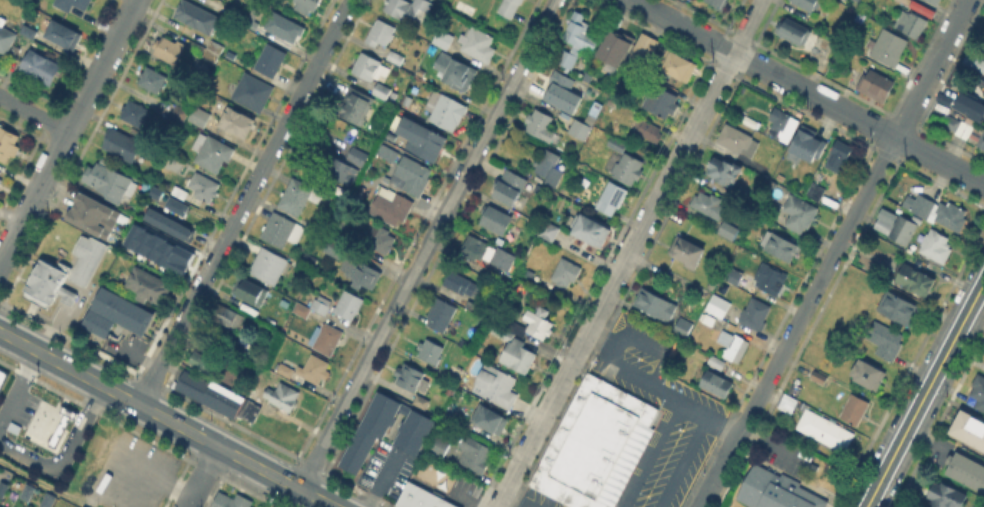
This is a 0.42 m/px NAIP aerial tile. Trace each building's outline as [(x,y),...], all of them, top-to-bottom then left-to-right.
[(55,4),(57,0),(91,0),(86,10),(73,3),(69,11),(55,4)] [(175,15),(182,0),(190,0),(219,16),(210,34),(175,15)] [(298,1),(296,0),(320,0),(315,10),(312,8),(309,14),(295,7),(298,1)] [(385,2),(386,0),(410,0),(414,2),(427,9),(428,9),(422,22),(415,19),(413,23),(384,8),(386,2),(385,2)] [(414,2),(415,0),(430,0),(432,1),(427,9),(414,2)] [(497,10),(502,0),(522,0),(521,3),(520,3),(512,18),(497,10)] [(813,11),(792,0),(822,0),(818,9),(815,8),(813,11)] [(240,10),(236,19),(223,13),(228,4),(240,10)] [(903,8),(911,12),(912,10),(928,19),(924,27),(925,27),(923,31),(922,30),(918,38),(894,25),(903,8)] [(306,26),(302,35),(300,34),(296,43),(286,38),(286,39),(277,34),(278,34),(265,27),(274,9),(306,26)] [(599,39),(593,49),(584,45),(572,68),(556,60),(562,47),(570,51),(574,44),(563,38),(571,22),(569,21),(576,9),(585,14),(583,19),(591,23),(586,32),(599,39)] [(7,53),(0,50),(0,16),(1,15),(7,18),(3,25),(18,32),(7,53)] [(788,16),(810,28),(809,28),(811,30),(806,41),(802,40),(800,44),(778,32),(775,30),(781,20),(784,22),(788,16)] [(245,23),(249,17),(260,23),(256,30),(245,23)] [(378,17),(395,26),(392,33),(394,33),(391,39),(389,39),(386,45),(378,41),(376,45),(365,40),(374,23),(375,23),(378,17)] [(47,35),(56,18),(81,31),(72,49),(47,35)] [(26,23),(39,31),(35,39),(21,32),(26,23)] [(473,25),(494,36),(490,44),(496,47),(488,62),(461,48),(464,42),(458,39),(462,32),(468,35),(473,25)] [(908,39),(894,66),(870,53),(883,26),(908,39)] [(454,35),(448,49),(433,41),(440,27),(454,35)] [(597,58),(613,29),(635,41),(619,70),(597,58)] [(659,40),(642,70),(626,62),(644,31),(659,40)] [(164,35),(177,41),(178,39),(186,43),(175,63),(154,52),(156,47),(153,46),(157,37),(161,39),(164,35)] [(224,45),(216,61),(203,54),(211,38),(224,45)] [(288,51),(274,77),(254,67),(267,41),(288,51)] [(63,63),(52,85),(20,69),(31,47),(63,63)] [(697,63),(688,81),(659,65),(668,47),(697,63)] [(405,55),(400,64),(387,57),(392,48),(405,55)] [(362,50),(382,61),(381,62),(391,68),(387,76),(381,73),(379,78),(374,75),(372,80),(352,70),(356,62),(354,62),(357,57),(358,58),(362,50)] [(453,57),(478,69),(469,87),(468,88),(464,90),(462,90),(443,78),(446,72),(441,69),(439,73),(432,70),(434,65),(435,66),(443,50),(454,55),(453,57)] [(966,50),(961,60),(983,72),(983,60),(966,50)] [(147,64),(168,75),(159,93),(138,82),(142,75),(140,74),(142,70),(144,71),(147,64)] [(895,80),(884,101),(860,89),(870,67),(895,80)] [(558,70),(595,90),(591,99),(583,95),(574,112),(561,105),(559,108),(555,106),(556,103),(542,96),(552,77),(554,78),(558,70)] [(233,99),(245,73),(276,88),(264,113),(233,99)] [(392,88),(386,99),(372,92),(378,80),(392,88)] [(654,82),(679,95),(676,102),(680,104),(674,114),(670,112),(667,118),(642,104),(647,95),(646,94),(649,89),(650,90),(654,82)] [(351,88),(376,100),(362,129),(340,118),(351,95),(348,94),(351,88)] [(468,105),(459,123),(458,122),(453,131),(429,118),(432,110),(425,107),(434,89),(468,105)] [(959,90),(983,104),(983,109),(978,120),(951,105),(959,90)] [(950,98),(947,105),(933,98),(937,91),(950,98)] [(130,98),(150,109),(141,127),(121,116),(124,109),(122,108),(124,104),(126,105),(130,98)] [(190,109),(181,125),(169,118),(176,102),(190,109)] [(256,119),(245,139),(219,124),(231,103),(256,119)] [(211,112),(204,127),(188,118),(196,104),(211,112)] [(537,108),(553,117),(548,128),(550,129),(548,134),(546,133),(544,137),(526,127),(529,121),(527,120),(531,113),(533,114),(537,108)] [(780,110),(793,116),(799,119),(789,142),(774,135),(777,129),(771,127),(775,119),(772,117),(775,111),(778,113),(780,110)] [(937,121),(942,111),(958,120),(959,119),(971,125),(964,139),(952,132),(953,131),(936,122),(937,121)] [(596,117),(593,124),(584,120),(587,113),(596,117)] [(406,138),(393,131),(402,114),(445,137),(432,162),(402,146),(406,138)] [(662,133),(657,141),(634,129),(640,116),(661,127),(659,131),(662,133)] [(568,132),(575,120),(592,129),(585,141),(568,132)] [(752,136),(746,147),(743,145),(739,152),(717,140),(727,122),(752,136)] [(6,161),(0,158),(0,124),(21,135),(16,143),(21,146),(16,156),(11,153),(6,161)] [(789,151),(803,124),(820,132),(816,140),(827,146),(817,166),(789,151)] [(144,143),(133,162),(102,146),(106,138),(104,137),(110,125),(144,143)] [(982,128),(974,146),(983,151),(983,129),(982,128)] [(391,140),(383,136),(386,130),(394,135),(391,140)] [(201,131),(208,135),(209,133),(235,148),(228,160),(225,159),(217,172),(195,160),(200,151),(192,147),(201,131)] [(627,143),(623,151),(607,144),(611,135),(627,143)] [(854,146),(842,172),(825,164),(838,138),(854,146)] [(397,151),(391,162),(375,153),(380,142),(397,151)] [(369,153),(362,166),(346,157),(353,145),(369,153)] [(644,160),(641,168),(644,169),(639,179),(636,178),(632,185),(613,175),(614,172),(611,171),(616,160),(619,162),(625,151),(644,160)] [(433,169),(428,177),(430,177),(420,196),(389,180),(388,183),(386,182),(391,172),(394,173),(404,153),(433,169)] [(360,168),(351,185),(324,170),(333,154),(360,168)] [(716,155),(724,159),(726,156),(743,166),(732,187),(725,183),(726,182),(707,171),(716,155)] [(558,187),(540,179),(542,176),(535,173),(538,166),(535,165),(538,157),(544,160),(546,157),(557,163),(555,167),(565,172),(558,187)] [(82,182),(93,160),(134,181),(122,203),(82,182)] [(508,169),(529,181),(513,207),(492,195),(508,169)] [(196,170),(220,182),(217,189),(219,191),(216,196),(214,195),(210,202),(202,197),(201,198),(196,196),(197,194),(194,193),(196,189),(185,183),(190,175),(193,177),(196,170)] [(293,176),(314,187),(323,192),(318,201),(309,196),(299,215),(278,204),(283,194),(281,193),(282,190),(285,191),(293,176)] [(777,182),(774,188),(768,185),(771,179),(777,182)] [(625,200),(623,203),(622,203),(619,208),(616,206),(611,214),(596,206),(610,180),(628,190),(623,199),(625,200)] [(826,187),(819,199),(807,193),(813,180),(826,187)] [(164,189),(159,199),(149,194),(153,184),(164,189)] [(189,191),(185,198),(172,192),(176,184),(189,191)] [(382,185),(388,188),(388,187),(415,200),(404,220),(400,218),(396,224),(369,210),(377,194),(375,192),(375,188),(380,188),(382,185)] [(711,192),(722,197),(719,202),(726,206),(719,219),(690,204),(695,194),(699,195),(700,192),(708,197),(711,192)] [(802,227),(798,233),(781,223),(787,212),(780,208),(789,192),(817,207),(805,228),(802,227)] [(959,233),(901,204),(906,194),(916,199),(920,192),(946,206),(949,199),(971,210),(959,233)] [(189,205),(183,216),(164,205),(170,194),(189,205)] [(67,223),(80,196),(120,216),(106,243),(67,223)] [(489,203),(513,215),(504,234),(480,222),(485,212),(482,211),(486,204),(489,205),(489,203)] [(305,226),(297,242),(288,238),(285,245),(278,245),(261,236),(274,209),(305,226)] [(766,217),(761,225),(751,219),(756,211),(766,217)] [(145,222),(151,212),(195,235),(189,245),(145,222)] [(604,244),(598,245),(572,232),(572,225),(578,212),(583,212),(608,224),(611,229),(604,244)] [(888,235),(901,212),(917,222),(904,244),(888,235)] [(736,232),(732,239),(717,230),(723,219),(739,227),(736,232)] [(122,244),(134,221),(194,252),(182,275),(122,244)] [(539,235),(546,222),(560,229),(553,242),(539,235)] [(372,248),(377,236),(372,233),(376,225),(392,233),(390,237),(396,240),(388,256),(372,248)] [(796,244),(788,261),(761,248),(762,245),(758,243),(765,228),(796,244)] [(951,248),(944,262),(921,250),(932,228),(948,236),(946,242),(947,246),(951,248)] [(682,235),(706,247),(695,269),(685,264),(686,261),(670,253),(678,237),(680,238),(682,235)] [(348,245),(341,259),(324,249),(331,236),(348,245)] [(461,255),(471,237),(489,247),(479,265),(461,255)] [(82,238),(108,251),(89,289),(71,280),(80,260),(73,257),(82,238)] [(250,272),(263,247),(287,260),(274,285),(250,272)] [(492,264),(499,248),(515,256),(508,271),(492,264)] [(306,255),(317,261),(310,274),(299,268),(306,255)] [(355,255),(383,271),(373,289),(364,283),(360,289),(352,284),(353,281),(346,277),(347,275),(344,273),(346,270),(340,267),(346,255),(352,259),(355,255)] [(582,266),(575,281),(571,279),(568,285),(566,284),(564,287),(556,283),(557,280),(551,277),(562,255),(582,266)] [(78,292),(79,292),(73,305),(61,299),(64,294),(59,291),(53,303),(51,301),(49,307),(24,294),(27,288),(26,288),(42,257),(58,265),(61,259),(74,266),(70,272),(68,271),(62,283),(78,292)] [(916,257),(938,267),(926,293),(895,279),(904,261),(912,265),(916,257)] [(760,260),(786,273),(775,295),(752,284),(754,279),(752,277),(760,260)] [(173,286),(167,296),(163,294),(158,302),(148,297),(145,302),(135,297),(138,293),(124,286),(136,263),(170,281),(169,284),(173,286)] [(735,284),(722,278),(729,265),(741,272),(735,284)] [(484,286),(478,298),(465,291),(464,294),(443,282),(451,268),(472,278),(471,280),(484,286)] [(551,279),(547,288),(535,282),(539,273),(551,279)] [(270,288),(261,305),(232,291),(241,274),(270,288)] [(156,312),(145,335),(116,320),(107,338),(82,324),(103,284),(156,312)] [(678,304),(669,321),(634,303),(643,286),(678,304)] [(342,287),(345,289),(346,288),(364,298),(353,320),(332,309),(335,304),(337,305),(341,296),(338,294),(342,287)] [(921,305),(911,326),(877,309),(887,289),(921,305)] [(731,301),(722,317),(706,308),(714,292),(731,301)] [(312,307),(310,306),(315,297),(317,298),(320,293),(332,299),(329,304),(331,305),(326,314),(312,307)] [(458,305),(444,332),(428,324),(432,317),(428,315),(438,295),(458,305)] [(771,305),(764,320),(767,321),(762,330),(739,319),(745,307),(746,308),(752,295),(771,305)] [(245,314),(237,329),(211,315),(219,300),(245,314)] [(310,306),(312,307),(307,317),(293,310),(298,300),(310,306)] [(526,334),(531,326),(523,321),(530,310),(538,316),(542,309),(550,313),(546,322),(554,326),(545,344),(526,334)] [(694,323),(687,337),(673,329),(680,315),(694,323)] [(900,341),(893,361),(875,352),(879,344),(866,336),(875,319),(903,334),(900,341)] [(515,333),(511,340),(488,328),(492,320),(515,333)] [(326,321),(345,330),(332,357),(312,347),(315,341),(310,338),(317,324),(322,326),(324,321),(325,322),(326,321)] [(723,328),(735,334),(735,333),(750,341),(739,362),(723,353),(726,348),(727,349),(729,346),(718,340),(723,328)] [(427,336),(445,346),(439,356),(441,357),(438,364),(418,354),(421,349),(417,347),(421,340),(424,341),(427,336)] [(501,362),(511,342),(537,355),(527,375),(501,362)] [(214,359),(208,370),(186,358),(192,348),(214,359)] [(331,361),(319,384),(295,371),(299,364),(304,366),(312,351),(331,361)] [(299,361),(291,377),(277,370),(285,354),(299,361)] [(726,361),(723,368),(708,360),(711,354),(726,361)] [(879,385),(877,390),(855,375),(850,373),(859,356),(886,371),(879,385)] [(406,361),(425,371),(423,375),(430,379),(425,390),(418,387),(415,392),(395,381),(398,375),(394,373),(399,364),(403,366),(406,361)] [(519,393),(511,408),(472,389),(487,361),(517,377),(511,389),(519,393)] [(215,408),(174,386),(185,365),(226,387),(215,408)] [(8,371),(0,387),(0,367),(8,371)] [(734,382),(726,398),(700,383),(708,368),(734,382)] [(828,375),(823,383),(811,376),(815,368),(828,375)] [(660,409),(608,506),(571,506),(529,485),(589,371),(660,409)] [(975,372),(983,376),(983,409),(972,403),(974,398),(967,394),(971,386),(968,384),(975,372)] [(281,380),(300,390),(296,399),(297,399),(291,410),(270,399),(271,398),(264,394),(269,385),(275,389),(276,387),(277,388),(281,380)] [(226,387),(244,396),(235,413),(233,417),(215,408),(226,387)] [(395,416),(391,424),(388,423),(381,437),(376,434),(355,473),(338,464),(377,390),(433,419),(415,454),(391,442),(399,428),(396,427),(400,419),(403,421),(406,414),(396,409),(393,415),(395,416)] [(431,399),(426,409),(412,402),(417,392),(431,399)] [(870,401),(858,424),(840,415),(852,392),(870,401)] [(250,421),(235,413),(244,396),(259,405),(250,421)] [(511,418),(502,434),(471,417),(480,401),(511,418)] [(18,435),(0,426),(0,423),(7,408),(68,440),(59,457),(39,446),(34,454),(14,443),(18,435)] [(793,430),(844,450),(853,429),(802,409),(793,430)] [(963,413),(983,424),(983,455),(951,437),(963,413)] [(457,431),(443,457),(427,449),(441,423),(457,431)] [(490,459),(483,473),(459,460),(465,449),(457,445),(464,432),(494,448),(489,459),(490,459)] [(957,449),(983,463),(983,489),(946,469),(957,449)] [(825,499),(821,506),(754,506),(737,498),(756,462),(825,499)] [(967,491),(959,506),(954,506),(928,494),(937,476),(967,491)] [(411,481),(461,506),(400,506),(398,506),(411,481)] [(21,497),(28,484),(36,488),(29,502),(21,497)] [(252,505),(256,506),(210,506),(220,488),(233,495),(237,489),(255,499),(252,505)] [(54,495),(48,506),(42,506),(38,505),(45,491),(54,495)]
